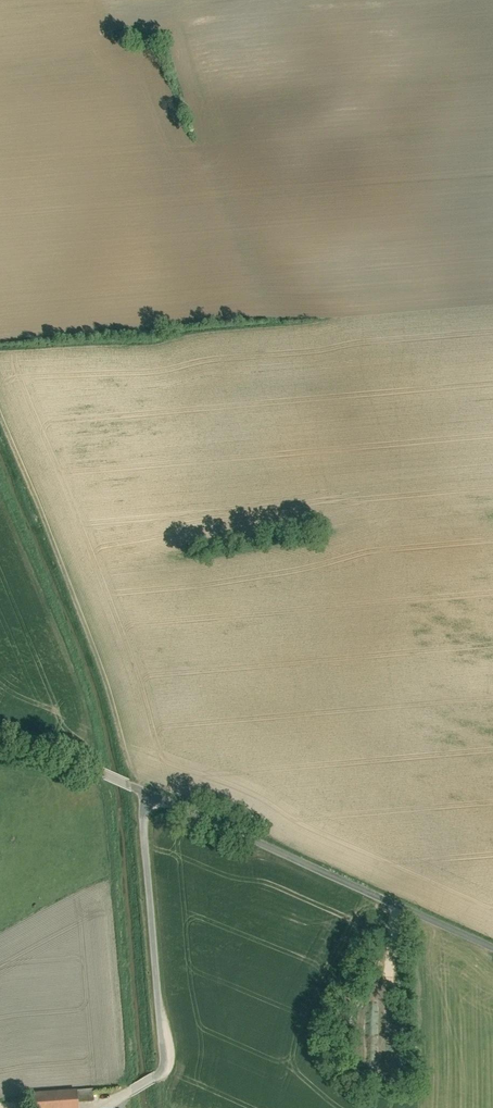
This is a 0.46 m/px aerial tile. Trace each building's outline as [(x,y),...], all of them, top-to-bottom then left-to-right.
[(25,1083),(25,1092),(27,1107),(40,1107),(76,1105),(74,1079),(25,1083)]
